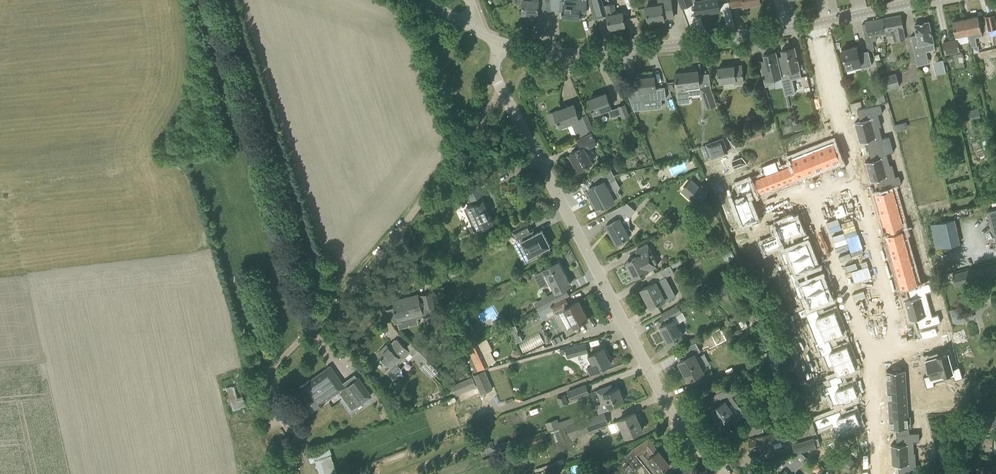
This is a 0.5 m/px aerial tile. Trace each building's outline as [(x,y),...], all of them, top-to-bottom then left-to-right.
[(522,13),(538,14),(539,0),(514,0),(514,1),(523,2),(522,13)] [(563,16),(579,18),(580,11),(587,11),(587,0),(577,0),(577,1),(564,0),(560,0),(559,11),(562,11),(562,12),(563,12),(563,16)] [(661,3),(646,5),(648,21),(665,19),(665,18),(674,17),(671,0),(660,0),(661,3)] [(699,13),(699,15),(706,14),(706,12),(720,9),(719,0),(697,0),(699,13)] [(605,4),(608,18),(609,28),(625,25),(623,11),(616,12),(614,3),(605,4)] [(900,15),(884,18),(887,32),(883,33),(883,34),(887,33),(887,35),(893,34),(894,41),(905,39),(900,15)] [(968,33),(968,34),(970,40),(971,40),(972,48),(983,45),(981,37),(975,38),(974,32),(981,31),(978,16),(965,18),(968,33)] [(887,32),(884,18),(866,21),(868,33),(865,34),(867,47),(872,49),(874,49),(872,40),(876,39),(875,35),(878,35),(883,34),(883,33),(887,32)] [(955,36),(968,34),(968,33),(965,18),(952,21),(955,36)] [(917,34),(911,36),(918,65),(929,62),(926,50),(935,48),(928,21),(925,22),(923,21),(919,22),(918,24),(915,25),(917,34)] [(942,41),(945,54),(960,51),(957,38),(942,41)] [(777,57),(781,76),(786,95),(795,93),(792,79),(802,77),(794,46),(791,47),(791,45),(784,46),(785,49),(782,49),(783,55),(777,57)] [(863,55),(859,56),(857,46),(842,50),(846,69),(861,65),(862,67),(872,65),(868,50),(862,52),(863,55)] [(773,78),(781,76),(777,57),(775,51),(773,51),(773,49),(766,51),(766,53),(764,54),(765,59),(758,61),(760,68),(766,86),(775,84),(773,78)] [(961,53),(953,54),(955,68),(964,66),(964,64),(962,53),(961,53)] [(734,80),(734,84),(743,83),(741,65),(718,68),(720,82),(734,80)] [(689,71),(675,73),(677,90),(677,91),(679,102),(689,101),(687,86),(700,84),(698,70),(697,70),(697,68),(687,69),(687,70),(689,69),(689,71)] [(881,77),(885,91),(900,86),(895,72),(881,77)] [(647,76),(638,77),(639,87),(640,91),(641,101),(665,98),(664,87),(656,88),(656,87),(655,75),(652,76),(651,74),(648,74),(647,76)] [(716,105),(709,84),(699,87),(706,108),(716,105)] [(871,87),(876,103),(886,100),(881,84),(871,87)] [(589,99),(592,107),(591,107),(594,114),(608,108),(611,117),(621,114),(622,117),(629,115),(625,103),(618,106),(619,107),(612,109),(606,92),(589,99)] [(561,108),(549,113),(553,124),(559,122),(560,126),(573,122),(578,136),(587,132),(586,132),(592,130),(584,109),(576,112),(573,104),(567,106),(566,103),(560,106),(561,108)] [(861,120),(855,122),(858,132),(879,126),(875,113),(881,112),(879,103),(857,109),(861,120)] [(968,110),(971,121),(981,119),(978,107),(968,110)] [(894,125),(896,131),(908,128),(906,121),(894,125)] [(879,126),(858,132),(860,141),(866,140),(869,149),(890,143),(888,135),(882,137),(879,126)] [(746,133),(749,141),(763,136),(760,127),(746,133)] [(482,136),(484,141),(493,136),(490,131),(482,136)] [(597,142),(593,132),(577,140),(581,148),(570,154),(571,156),(569,157),(576,171),(593,162),(586,148),(597,142)] [(732,138),(736,147),(743,145),(740,135),(732,138)] [(728,152),(723,138),(707,144),(712,158),(728,152)] [(833,143),(825,147),(832,164),(840,161),(833,143)] [(871,158),(865,159),(868,169),(890,163),(886,152),(892,150),(890,143),(869,149),(871,158)] [(681,154),(693,150),(691,145),(679,149),(681,154)] [(825,147),(816,150),(823,167),(832,164),(825,147)] [(816,150),(808,153),(815,171),(823,167),(816,150)] [(956,156),(956,160),(960,162),(963,161),(965,158),(964,154),(961,152),(957,153),(956,156)] [(808,153),(800,156),(806,174),(815,171),(808,153)] [(800,156),(791,160),(798,178),(806,174),(800,156)] [(776,161),(769,164),(778,186),(796,179),(791,165),(780,170),(776,161)] [(890,163),(868,169),(871,179),(877,177),(880,188),(901,182),(899,174),(893,175),(890,163)] [(765,175),(754,180),(759,193),(778,186),(769,164),(761,166),(765,175)] [(599,183),(588,189),(598,209),(602,207),(605,206),(604,205),(614,201),(611,193),(619,189),(618,188),(620,187),(610,166),(603,170),(594,174),(599,183)] [(692,200),(697,205),(708,194),(692,179),(684,188),(694,197),(692,200)] [(744,198),(735,202),(744,222),(756,217),(747,195),(753,192),(749,181),(739,185),(744,198)] [(492,222),(480,194),(482,194),(477,182),(466,187),(471,198),(474,197),(476,202),(466,206),(476,229),(492,222)] [(894,188),(875,193),(879,207),(898,202),(894,188)] [(620,243),(620,244),(621,244),(627,237),(629,236),(629,235),(633,230),(622,221),(627,215),(629,217),(635,210),(628,204),(628,205),(626,202),(609,212),(614,220),(607,224),(616,243),(618,242),(620,243)] [(898,202),(879,207),(883,221),(902,215),(898,202)] [(712,216),(714,220),(720,216),(714,206),(705,211),(709,218),(712,216)] [(995,242),(995,208),(988,210),(995,242)] [(902,215),(883,221),(886,234),(904,229),(904,230),(906,229),(902,215)] [(782,237),(777,239),(779,245),(790,241),(788,235),(801,230),(796,218),(789,221),(788,218),(780,221),(781,224),(777,225),(782,237)] [(533,234),(532,231),(534,230),(529,221),(513,230),(518,239),(520,237),(532,259),(551,248),(549,245),(551,244),(542,229),(533,234)] [(937,225),(941,247),(959,243),(955,221),(937,225)] [(904,229),(886,234),(889,243),(906,238),(904,230),(904,229)] [(906,238),(889,243),(891,252),(909,247),(906,238)] [(790,241),(779,245),(782,251),(788,249),(792,260),(811,252),(807,241),(793,246),(790,241)] [(640,254),(626,261),(635,277),(658,265),(648,243),(637,249),(640,254)] [(909,247),(891,252),(894,260),(911,255),(909,247)] [(797,271),(790,273),(793,280),(804,275),(802,270),(816,264),(811,252),(792,260),(797,271)] [(911,255),(894,260),(896,269),(914,264),(911,255)] [(552,304),(565,297),(569,295),(565,287),(570,284),(558,262),(534,274),(540,287),(549,282),(554,291),(534,301),(538,310),(552,303),(552,304)] [(914,264),(896,269),(899,278),(916,273),(914,264)] [(953,274),(956,285),(985,277),(982,266),(953,274)] [(641,289),(650,307),(665,299),(667,302),(676,297),(665,277),(661,269),(646,277),(650,284),(641,289)] [(916,273),(899,278),(901,287),(919,282),(916,273)] [(804,275),(793,280),(795,286),(802,283),(806,294),(826,287),(826,286),(821,275),(806,281),(804,275)] [(911,298),(905,300),(908,310),(929,304),(926,292),(932,290),(929,282),(908,288),(911,298)] [(749,284),(744,286),(748,294),(753,291),(749,284)] [(810,306),(804,308),(807,314),(818,310),(815,304),(831,298),(826,286),(826,287),(806,294),(810,306)] [(394,307),(386,309),(395,323),(398,322),(405,320),(405,318),(416,316),(417,319),(432,315),(430,305),(429,303),(427,294),(419,296),(419,294),(393,300),(394,307)] [(565,297),(552,304),(556,312),(563,308),(573,327),(585,321),(584,321),(588,319),(579,301),(569,306),(568,303),(565,297)] [(929,304),(908,310),(910,319),(916,318),(919,328),(941,322),(938,314),(932,316),(929,304)] [(955,321),(972,318),(969,304),(953,306),(955,321)] [(683,336),(672,316),(682,312),(678,305),(662,314),(665,320),(667,319),(669,322),(660,326),(664,332),(662,334),(667,344),(683,336)] [(818,310),(807,314),(809,321),(816,318),(820,329),(839,321),(835,310),(820,316),(818,310)] [(744,319),(740,321),(743,328),(748,326),(744,319)] [(825,340),(818,343),(820,349),(831,345),(829,339),(844,333),(839,321),(820,329),(825,340)] [(515,325),(509,327),(513,335),(518,332),(515,325)] [(965,327),(954,329),(956,336),(959,348),(970,345),(967,334),(965,327)] [(391,365),(385,371),(393,378),(402,369),(398,365),(399,365),(398,364),(410,351),(397,339),(390,347),(387,344),(378,353),(381,356),(380,357),(382,358),(383,357),(391,365)] [(565,347),(568,357),(587,352),(585,341),(565,347)] [(463,350),(473,372),(490,364),(479,342),(463,350)] [(679,362),(688,379),(704,371),(695,352),(696,352),(700,350),(696,342),(683,349),(687,357),(679,362)] [(831,345),(820,349),(823,355),(829,353),(833,364),(852,356),(848,345),(834,350),(831,345)] [(422,346),(419,350),(427,358),(431,354),(422,346)] [(586,367),(590,374),(611,363),(603,348),(588,355),(592,364),(586,367)] [(427,358),(419,350),(415,354),(424,362),(420,366),(430,378),(438,372),(436,370),(437,369),(427,358)] [(948,352),(937,355),(942,374),(953,371),(955,378),(962,376),(959,365),(952,367),(948,352)] [(930,373),(923,375),(927,386),(934,384),(932,377),(942,374),(937,355),(926,358),(930,373)] [(837,375),(829,378),(832,385),(839,382),(843,381),(841,374),(857,368),(852,356),(833,364),(837,375)] [(780,360),(770,363),(774,375),(784,372),(780,360)] [(894,369),(887,369),(887,381),(906,380),(906,368),(902,368),(902,367),(894,367),(894,369)] [(473,377),(477,387),(480,393),(493,388),(485,369),(472,374),(473,377)] [(310,379),(299,387),(315,409),(340,392),(337,389),(336,387),(327,373),(312,383),(310,379)] [(370,396),(357,377),(344,387),(342,383),(336,387),(337,389),(338,388),(347,401),(352,398),(357,405),(370,396)] [(477,387),(473,377),(449,387),(456,395),(477,387)] [(778,382),(780,391),(791,389),(789,380),(778,382)] [(906,380),(887,381),(888,390),(907,389),(906,380)] [(832,385),(827,386),(830,393),(835,391),(840,402),(859,395),(854,383),(841,388),(839,382),(832,385)] [(589,393),(585,383),(566,390),(571,400),(589,393)] [(601,403),(596,405),(599,413),(608,409),(608,406),(624,400),(619,387),(614,389),(612,384),(596,390),(601,403)] [(723,402),(710,411),(720,424),(729,417),(733,422),(744,415),(738,407),(733,410),(726,400),(737,393),(733,386),(716,393),(723,402)] [(907,389),(888,390),(888,399),(907,397),(907,389)] [(556,396),(560,406),(569,403),(565,393),(556,396)] [(907,397),(888,399),(889,408),(908,406),(907,397)] [(908,406),(889,408),(889,417),(908,415),(908,406)] [(840,410),(829,414),(831,420),(837,418),(841,430),(846,428),(847,430),(855,427),(854,425),(860,422),(856,410),(842,415),(840,410)] [(566,425),(570,436),(608,423),(604,411),(566,425)] [(635,413),(635,412),(614,422),(617,430),(621,429),(625,437),(642,429),(639,421),(641,420),(642,420),(638,412),(637,412),(635,413)] [(961,428),(978,428),(978,414),(961,414),(961,428)] [(908,415),(889,417),(890,428),(896,428),(896,434),(909,433),(908,415)] [(545,422),(548,430),(560,426),(577,421),(575,416),(559,421),(558,418),(545,422)] [(984,417),(984,428),(995,427),(995,417),(984,417)] [(761,421),(752,423),(754,433),(763,431),(761,421)] [(752,437),(753,438),(749,439),(751,447),(759,445),(761,456),(775,452),(773,442),(792,437),(790,427),(752,437)] [(525,440),(527,445),(546,438),(544,433),(538,435),(525,440)] [(897,445),(891,445),(892,455),(914,454),(913,441),(919,441),(919,433),(909,433),(896,434),(897,445)] [(792,443),(795,453),(816,446),(814,437),(792,443)] [(478,445),(481,454),(496,449),(492,440),(478,445)] [(632,451),(650,473),(657,473),(658,473),(662,470),(670,464),(659,450),(658,450),(653,443),(647,448),(642,443),(632,451)] [(470,448),(472,456),(480,454),(478,446),(470,448)] [(792,473),(807,457),(801,452),(766,462),(776,473),(792,473)] [(892,455),(892,465),(898,465),(899,473),(918,473),(918,465),(915,466),(914,454),(892,455)] [(838,463),(849,471),(855,464),(843,455),(838,463)]
